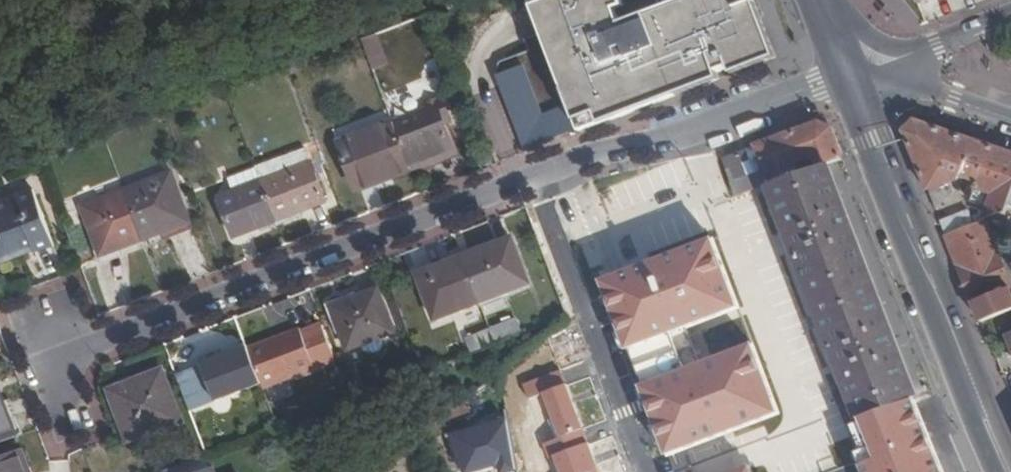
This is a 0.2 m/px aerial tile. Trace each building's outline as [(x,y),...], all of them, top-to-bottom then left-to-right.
[(751,0),(534,0),(584,134),(774,62),(751,0)] [(389,53),(371,59),(382,88),(400,82),(389,53)] [(766,187),(860,421),(871,448),(854,454),(857,461),(861,471),(947,471),(831,162),(843,158),(831,127),(815,121),(719,156),(735,198),(766,187)] [(950,181),(958,177),(971,144),(913,125),(903,133),(933,206),(954,192),(950,181)] [(464,174),(446,126),(345,164),(361,206),(383,198),(385,203),(464,174)] [(984,221),(998,215),(1004,217),(1005,214),(1010,196),(1010,157),(971,144),(958,177),(974,183),(966,208),(969,209),(971,204),(987,210),(986,214),(975,210),(976,224),(984,221)] [(675,177),(700,171),(697,158),(672,165),(675,177)] [(244,209),(319,180),(313,165),(266,183),(266,184),(264,185),(238,195),(244,209)] [(336,220),(319,180),(244,209),(230,214),(246,254),(336,220)] [(204,242),(184,191),(93,225),(112,276),(204,242)] [(945,236),(972,225),(965,209),(939,220),(945,236)] [(984,221),(976,224),(972,225),(945,236),(967,288),(974,305),(980,303),(1009,290),(1010,290),(1010,267),(1009,263),(1002,265),(984,221)] [(53,227),(8,242),(16,266),(6,269),(14,294),(40,285),(39,283),(37,276),(47,273),(49,280),(51,284),(69,278),(53,227)] [(529,285),(511,236),(414,272),(433,321),(529,285)] [(740,309),(713,236),(600,278),(667,458),(780,416),(753,344),(687,369),(674,333),(740,309)] [(49,280),(47,273),(37,276),(39,283),(49,280)] [(981,322),(1010,311),(1010,295),(1009,290),(980,303),(982,307),(976,310),(981,322)] [(377,291),(331,308),(348,352),(394,335),(377,291)] [(491,327),(497,344),(520,335),(514,318),(491,327)] [(332,358),(319,324),(299,332),(297,325),(247,344),(262,382),(263,385),(332,358)] [(262,382),(247,344),(175,372),(190,411),(262,382)] [(163,371),(109,390),(126,440),(180,421),(163,371)] [(0,397),(0,448),(24,439),(7,394),(0,397)] [(479,429),(471,419),(429,452),(431,467),(479,429)] [(463,454),(468,471),(492,471),(485,446),(463,454)]
